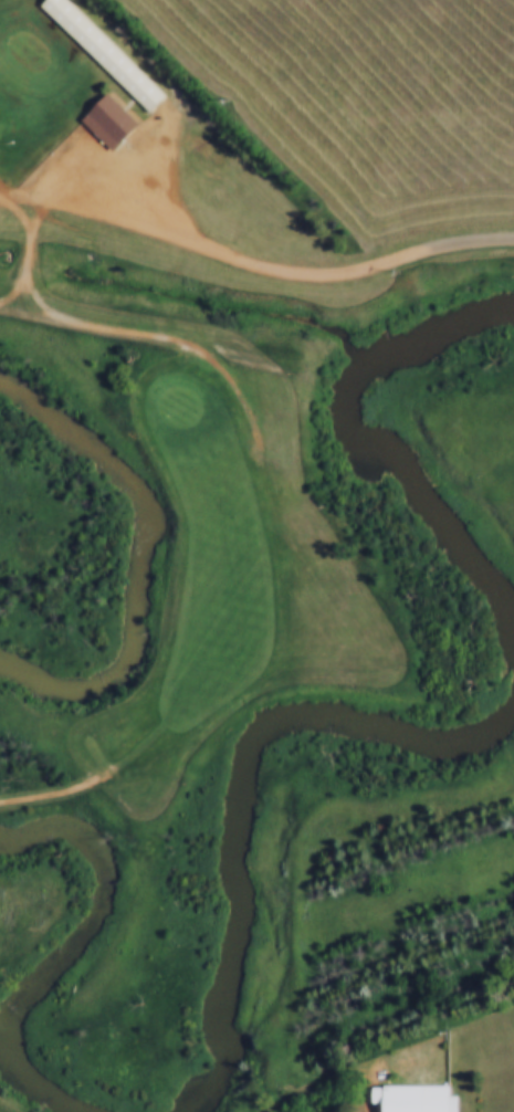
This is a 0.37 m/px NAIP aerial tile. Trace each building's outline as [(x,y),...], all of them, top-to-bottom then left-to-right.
[(33,4),(38,0),(60,0),(155,95),(139,111),(33,4)] [(101,91),(133,123),(105,150),(73,118),(101,91)] [(440,1111),(376,1111),(376,1101),(364,1101),(364,1085),(376,1085),(376,1083),(440,1083),(440,1093),(449,1093),(449,1111),(440,1111)]
